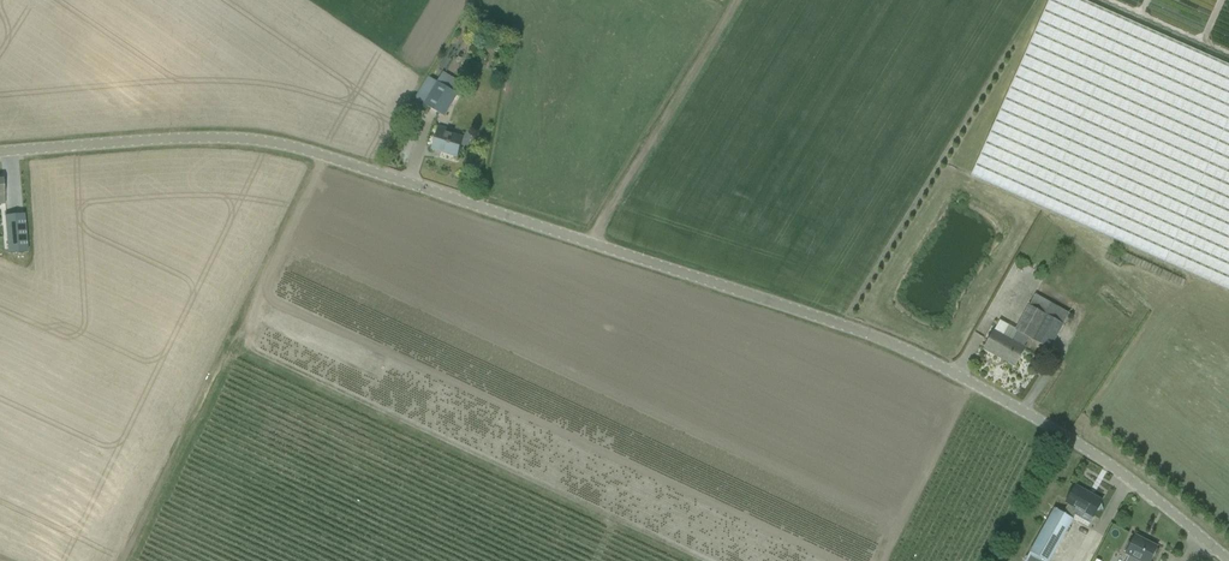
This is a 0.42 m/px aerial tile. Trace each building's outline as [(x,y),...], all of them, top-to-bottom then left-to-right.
[(1081,0),(1050,0),(972,176),(1228,291),(1228,66),(1081,0)] [(445,117),(459,94),(438,82),(429,77),(416,99),(445,117)] [(439,127),(432,149),(457,157),(463,138),(446,133),(447,130),(439,127)] [(24,215),(5,216),(8,253),(27,252),(24,215)] [(984,349),(1015,366),(1026,347),(1025,347),(1029,339),(1050,350),(1069,314),(1035,295),(1030,306),(1016,329),(1018,331),(1013,340),(995,330),(984,349)] [(1064,513),(1073,519),(1075,516),(1090,524),(1097,511),(1103,510),(1101,503),(1102,501),(1076,486),(1066,503),(1068,505),(1064,513)] [(1073,519),(1064,513),(1055,508),(1025,560),(1052,560),(1074,520),(1073,519)] [(1157,547),(1136,536),(1127,553),(1129,555),(1126,560),(1150,560),(1157,547)]
